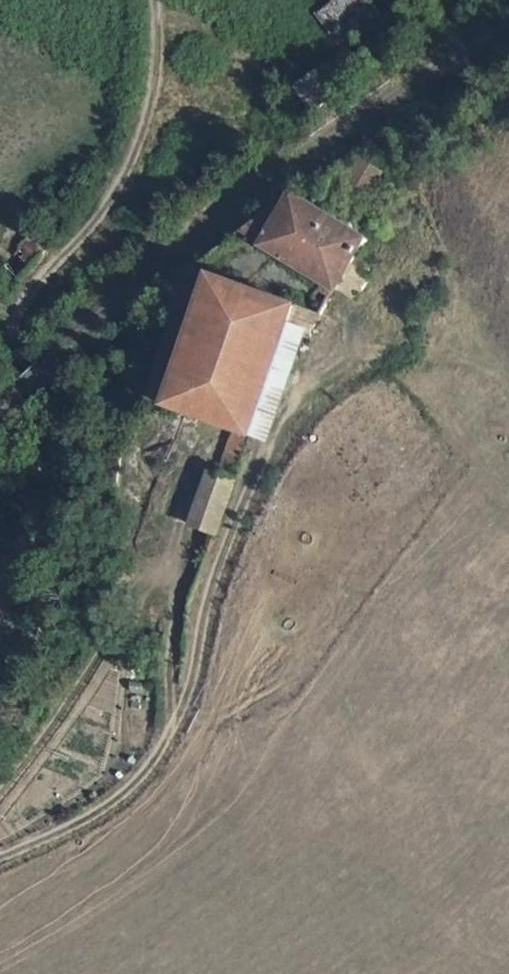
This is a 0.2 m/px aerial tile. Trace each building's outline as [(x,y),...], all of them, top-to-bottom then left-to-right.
[(316,21),(343,56),(381,26),(361,0),(344,0),(316,21)] [(341,102),(327,84),(322,78),(299,96),(298,100),(315,122),(341,102)] [(358,171),(343,200),(364,209),(379,181),(358,171)] [(335,289),(354,299),(366,276),(347,265),(358,244),(287,206),(262,250),(332,295),(335,289)] [(7,262),(20,275),(43,252),(30,238),(7,262)] [(200,279),(159,402),(154,409),(170,415),(214,284),(200,279)] [(214,284),(170,415),(232,440),(250,447),(286,346),(290,334),(309,343),(319,320),(214,284)] [(306,353),(309,343),(290,334),(286,346),(306,353)] [(215,487),(234,494),(250,447),(232,440),(215,487)] [(192,537),(215,547),(234,494),(215,487),(210,485),(192,537)]
